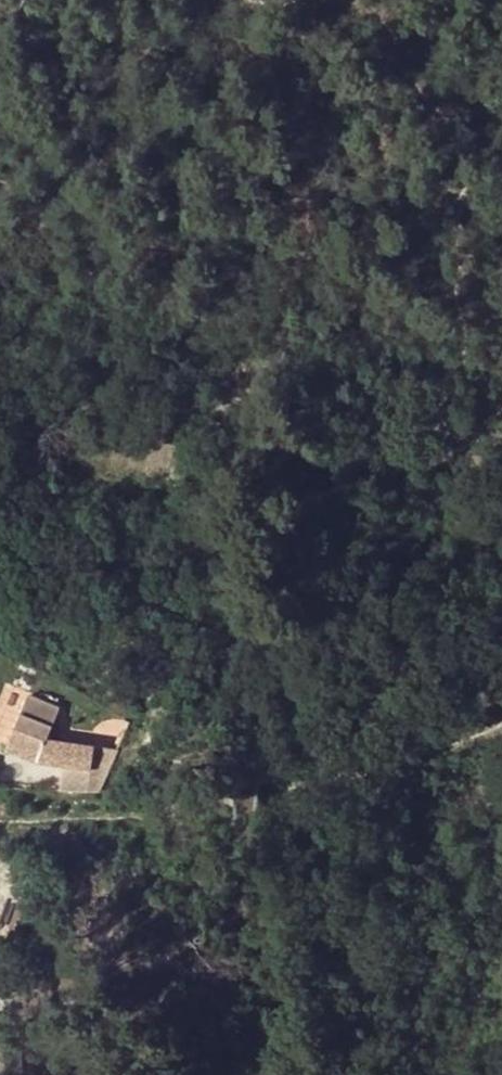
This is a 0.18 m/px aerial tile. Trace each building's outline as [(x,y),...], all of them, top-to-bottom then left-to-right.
[(16,727),(45,738),(50,725),(22,714),(16,727)] [(37,760),(69,764),(92,768),(95,745),(45,738),(16,727),(8,748),(37,760)] [(92,768),(69,764),(63,789),(76,790),(100,788),(109,769),(119,747),(95,745),(92,768)] [(10,894),(3,914),(26,920),(37,880),(24,875),(15,895),(10,894)]
